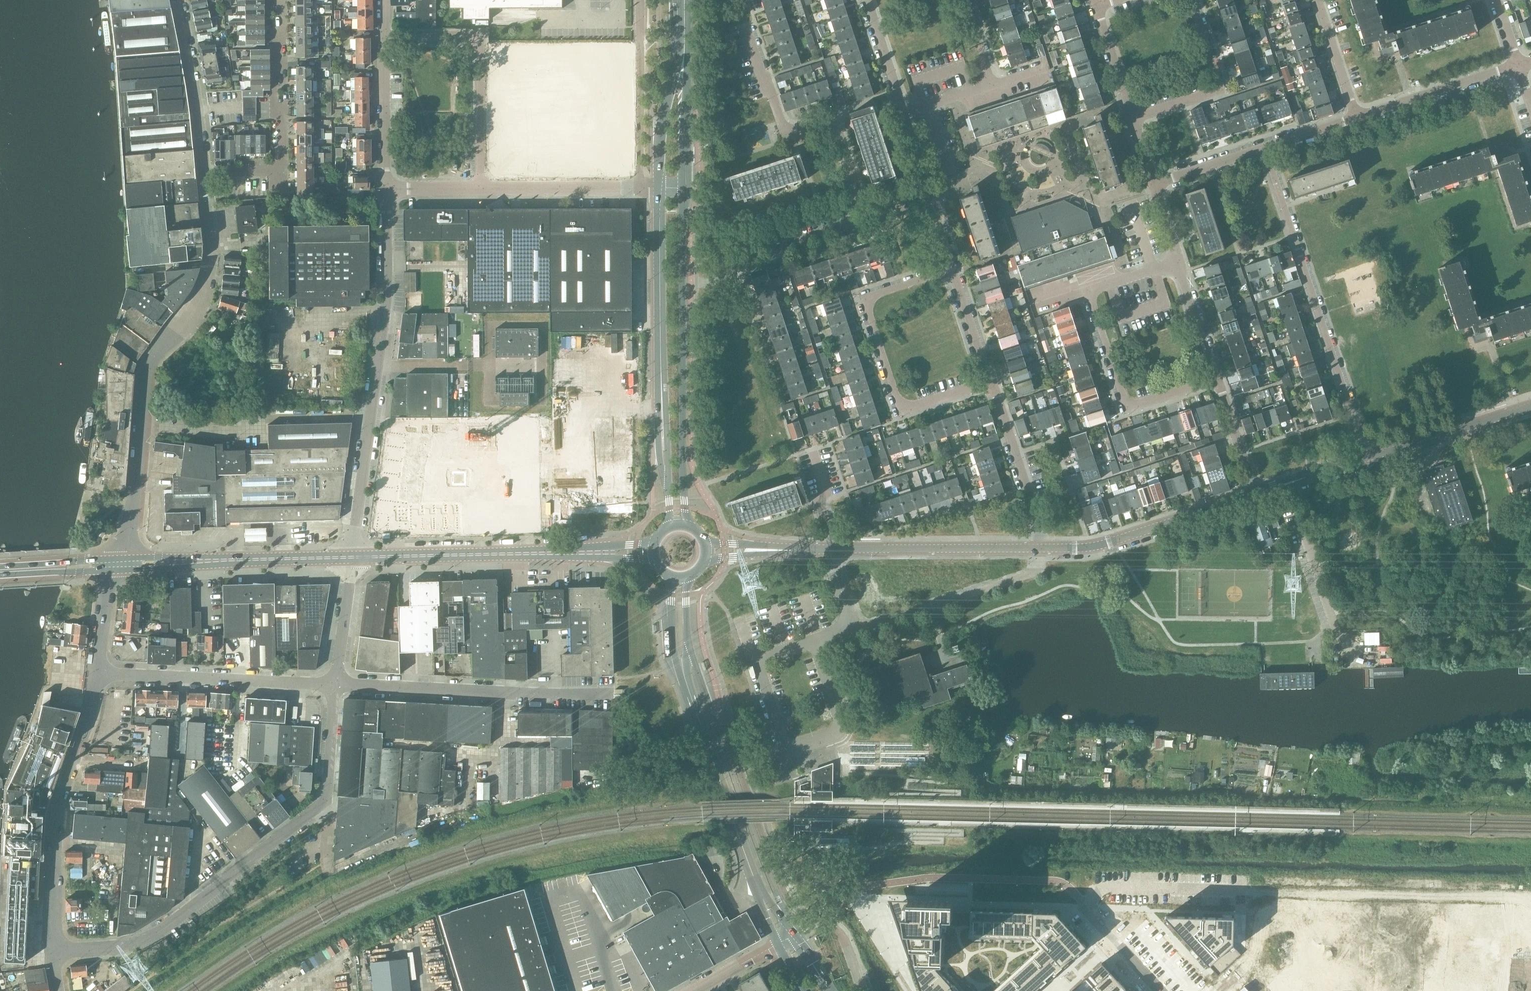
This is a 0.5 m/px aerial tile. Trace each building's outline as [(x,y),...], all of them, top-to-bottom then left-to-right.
[(112,19),(171,12),(169,0),(110,0),(112,19)] [(190,0),(192,10),(208,7),(206,0),(191,0),(190,0)] [(416,29),(437,28),(437,0),(416,0),(416,29)] [(483,9),(490,9),(503,9),(503,8),(515,8),(515,9),(516,9),(516,8),(528,8),(528,9),(529,9),(529,8),(541,8),(541,9),(542,9),(542,8),(554,8),(554,9),(555,9),(555,8),(562,8),(562,9),(563,9),(563,8),(563,0),(450,0),(450,8),(450,9),(451,9),(451,8),(462,8),(462,19),(462,20),(463,20),(463,19),(475,19),(475,20),(476,20),(476,19),(489,20),(490,20),(490,19),(483,19),(483,9)] [(767,12),(782,7),(780,0),(766,0),(763,1),(767,12)] [(828,9),(844,4),(842,0),(825,0),(828,9)] [(992,10),(1010,4),(1009,0),(989,0),(992,10)] [(1033,3),(1034,8),(1042,6),(1040,0),(1033,3)] [(1053,8),(1071,3),(1070,0),(1050,0),(1053,8)] [(1219,8),(1234,4),(1233,0),(1217,0),(1219,8)] [(1285,16),(1300,11),(1296,0),(1281,5),(1285,16)] [(1381,50),(1383,55),(1398,51),(1400,56),(1476,31),(1476,32),(1477,32),(1470,10),(1386,38),(1373,0),(1350,0),(1365,45),(1378,41),(1381,50)] [(1053,8),(1057,20),(1075,14),(1071,3),(1053,8)] [(828,9),(832,21),(847,15),(844,4),(828,9)] [(992,10),(996,21),(1014,16),(1010,4),(992,10)] [(1219,8),(1223,20),(1238,15),(1234,4),(1219,8)] [(237,16),(245,16),(264,15),(264,5),(245,6),(245,12),(237,12),(237,16)] [(295,6),(295,16),(311,16),(311,10),(317,10),(317,6),(311,6),(295,6)] [(357,19),(372,19),(372,8),(357,8),(357,7),(348,7),(348,12),(357,12),(357,19)] [(767,12),(771,24),(786,18),(782,7),(767,12)] [(192,12),(194,22),(210,18),(208,9),(192,12)] [(1285,29),(1289,28),(1304,23),(1300,11),(1285,16),(1281,17),(1285,29)] [(179,51),(171,12),(112,19),(115,56),(115,57),(118,92),(124,185),(126,209),(163,206),(163,203),(172,202),(170,181),(174,180),(176,202),(197,201),(195,178),(192,150),(189,113),(185,87),(179,51)] [(1057,20),(1061,31),(1078,26),(1075,14),(1057,20)] [(210,18),(194,22),(196,31),(212,28),(217,27),(215,19),(217,19),(216,15),(212,16),(213,18),(210,18)] [(229,26),(245,26),(264,25),(264,15),(245,16),(245,22),(229,22),(229,26)] [(832,21),(836,32),(851,27),(847,15),(832,21)] [(1037,17),(1040,24),(1046,22),(1044,15),(1037,17)] [(1223,20),(1227,31),(1242,27),(1238,15),(1223,20)] [(295,16),(295,26),(311,26),(311,21),(318,21),(318,16),(311,16),(295,16)] [(996,21),(1000,33),(1017,27),(1014,16),(996,21)] [(771,24),(774,35),(790,30),(786,18),(771,24)] [(372,19),(357,19),(357,30),(372,30),(372,19)] [(1530,20),(1519,24),(1524,39),(1530,37),(1530,22),(1530,20)] [(1289,28),(1293,39),(1308,34),(1304,23),(1289,28)] [(237,36),(245,36),(264,35),(264,25),(245,26),(245,32),(237,32),(237,36)] [(295,26),(296,37),(318,36),(318,31),(318,26),(311,26),(295,26)] [(1061,31),(1065,43),(1082,37),(1078,26),(1061,31)] [(836,32),(839,43),(855,38),(851,27),(836,32)] [(1000,33),(1004,44),(1021,39),(1017,27),(1000,33)] [(1227,31),(1231,43),(1246,38),(1242,27),(1227,31)] [(774,35),(778,46),(794,41),(790,30),(774,35)] [(1293,39),(1296,50),(1311,46),(1308,34),(1293,39)] [(264,35),(245,36),(245,42),(237,42),(237,46),(250,46),(264,45),(264,35)] [(296,37),(296,47),(312,47),(312,42),(318,42),(318,36),(296,37)] [(1066,49),(1068,54),(1086,49),(1082,37),(1065,43),(1059,45),(1061,50),(1066,49)] [(839,43),(843,55),(859,50),(855,38),(839,43)] [(1231,43),(1234,54),(1249,49),(1246,38),(1231,43)] [(355,39),(355,51),(369,51),(369,39),(355,39)] [(1004,44),(1007,56),(1025,50),(1021,39),(1004,44)] [(778,46),(782,58),(797,53),(794,41),(778,46)] [(198,44),(200,56),(222,52),(222,53),(229,51),(228,46),(222,48),(216,49),(215,48),(217,47),(216,45),(215,44),(215,43),(198,44)] [(1037,46),(1040,58),(1046,56),(1042,44),(1037,46)] [(1296,63),(1300,62),(1315,57),(1311,46),(1296,50),(1292,52),(1296,63)] [(312,47),(296,47),(296,58),(312,58),(312,52),(318,52),(318,47),(312,47)] [(1068,54),(1072,66),(1090,60),(1086,49),(1068,54)] [(1234,54),(1238,66),(1253,61),(1249,49),(1234,54)] [(242,60),(250,60),(269,60),(269,50),(250,50),(250,57),(242,57),(242,60)] [(843,55),(847,66),(862,61),(859,50),(843,55)] [(1025,50),(1007,56),(1011,67),(1029,62),(1025,50)] [(369,51),(355,51),(355,64),(356,69),(364,69),(364,64),(369,64),(369,51)] [(200,56),(202,66),(218,63),(217,58),(223,57),(222,53),(222,52),(200,56)] [(797,53),(782,58),(786,69),(801,64),(797,53)] [(1273,54),(1266,57),(1269,65),(1276,63),(1273,54)] [(632,57),(491,58),(491,173),(632,173),(632,57)] [(1300,62),(1304,73),(1319,69),(1315,57),(1300,62)] [(242,71),(250,71),(269,71),(269,60),(250,60),(250,67),(242,67),(242,71)] [(1072,66),(1076,77),(1093,71),(1090,60),(1072,66)] [(847,66),(851,77),(866,72),(862,61),(847,66)] [(1238,66),(1242,77),(1257,72),(1253,61),(1238,66)] [(202,66),(204,76),(226,72),(225,67),(219,68),(218,63),(202,66)] [(1280,68),(1284,80),(1291,77),(1287,66),(1280,68)] [(296,68),(296,80),(312,80),(312,67),(296,68)] [(833,67),(827,69),(830,79),(836,77),(833,67)] [(1304,73),(1308,85),(1323,80),(1319,69),(1304,73)] [(242,81),(250,81),(269,81),(269,71),(250,71),(250,77),(242,77),(242,81)] [(1076,77),(1080,89),(1097,83),(1093,71),(1076,77)] [(226,72),(204,76),(206,85),(222,83),(221,77),(227,76),(226,72)] [(775,77),(777,83),(793,78),(791,72),(775,77)] [(851,77),(854,89),(870,84),(866,72),(851,77)] [(1257,72),(1242,77),(1246,89),(1261,84),(1257,72)] [(351,90),(355,90),(368,90),(368,78),(364,78),(364,73),(352,73),(352,78),(350,78),(351,90)] [(296,80),(296,92),(312,92),(312,80),(296,80)] [(1308,85),(1312,96),(1326,91),(1323,80),(1308,85)] [(243,97),(256,97),(263,97),(263,91),(269,91),(269,81),(250,81),(250,91),(243,91),(243,97)] [(827,81),(815,84),(821,100),(832,96),(827,81)] [(1273,84),(1275,90),(1283,87),(1281,81),(1273,84)] [(1080,89),(1083,100),(1101,94),(1097,83),(1080,89)] [(815,84),(804,88),(809,104),(821,100),(815,84)] [(870,84),(854,89),(858,100),(874,95),(870,84)] [(1056,86),(1038,91),(1049,124),(1066,118),(1065,113),(1063,107),(1061,102),(1056,86)] [(804,88),(793,92),(798,107),(809,104),(804,88)] [(1258,88),(1251,91),(1253,97),(1260,94),(1258,88)] [(355,90),(355,102),(368,102),(368,90),(355,90)] [(1038,91),(1021,97),(1031,130),(1049,124),(1038,91)] [(1253,97),(1251,91),(1243,93),(1245,100),(1253,97)] [(1312,96),(1315,108),(1330,103),(1326,91),(1312,96)] [(296,92),(296,104),(312,104),(312,92),(296,92)] [(798,107),(793,92),(781,96),(786,111),(798,107)] [(1101,94),(1083,100),(1087,112),(1105,106),(1101,94)] [(843,97),(837,99),(840,106),(846,104),(843,97)] [(1021,97),(1003,103),(1014,136),(1031,130),(1021,97)] [(1227,98),(1221,101),(1224,111),(1231,109),(1227,98)] [(1272,104),(1277,120),(1292,115),(1287,99),(1272,104)] [(1219,121),(1211,124),(1216,140),(1232,135),(1226,119),(1224,111),(1221,101),(1214,103),(1219,121)] [(1292,103),(1296,114),(1302,112),(1298,101),(1292,103)] [(355,102),(355,114),(368,114),(368,102),(355,102)] [(1003,103),(985,109),(996,141),(1014,136),(1003,103)] [(1330,103),(1315,108),(1319,119),(1334,114),(1330,103)] [(312,104),(296,104),(296,116),(312,116),(312,104)] [(1257,109),(1262,125),(1277,120),(1272,104),(1257,109)] [(868,180),(871,179),(873,184),(885,180),(894,177),(873,114),(876,113),(874,106),(850,114),(852,120),(852,121),(855,129),(852,130),(853,133),(856,132),(860,145),(857,146),(858,148),(861,147),(865,160),(862,161),(863,164),(866,163),(870,176),(867,177),(868,180)] [(1216,140),(1211,124),(1207,125),(1201,107),(1190,111),(1196,129),(1201,145),(1216,140)] [(996,141),(985,109),(968,114),(978,147),(996,141)] [(1241,114),(1247,130),(1262,125),(1257,109),(1241,114)] [(1302,112),(1296,114),(1300,125),(1310,122),(1308,116),(1304,117),(1302,112)] [(368,114),(355,114),(355,126),(368,126),(368,114)] [(1101,114),(1095,116),(1097,124),(1083,128),(1100,182),(1102,181),(1106,192),(1107,192),(1106,189),(1123,184),(1101,114)] [(1226,119),(1232,135),(1247,130),(1241,114),(1226,119)] [(296,122),(296,134),(323,134),(323,129),(312,129),(312,122),(296,122)] [(244,127),(244,135),(244,154),(254,154),(254,135),(248,135),(248,127),(244,127)] [(254,127),(254,135),(254,154),(265,154),(265,135),(258,135),(258,127),(254,127)] [(224,136),(224,140),(224,159),(235,159),(235,154),(234,140),(228,140),(228,130),(224,130),(224,136)] [(224,159),(224,140),(224,136),(218,136),(218,132),(211,132),(212,140),(214,140),(214,145),(214,159),(224,159)] [(296,134),(297,146),(313,146),(312,139),(323,139),(323,134),(296,134)] [(234,135),(234,140),(235,154),(244,154),(244,135),(234,135)] [(356,135),(356,153),(370,153),(370,140),(363,140),(363,135),(356,135)] [(297,146),(297,158),(323,158),(323,153),(313,153),(313,146),(297,146)] [(1487,148),(1479,150),(1480,153),(1409,176),(1411,181),(1410,181),(1412,189),(1413,189),(1415,195),(1414,196),(1497,169),(1516,226),(1530,221),(1530,205),(1517,163),(1520,162),(1517,154),(1508,157),(1506,151),(1490,156),(1487,148)] [(370,153),(356,153),(356,165),(356,170),(365,170),(365,165),(370,165),(370,153)] [(794,186),(793,183),(801,180),(802,181),(802,180),(808,178),(801,154),(794,157),(795,159),(732,180),(735,189),(734,189),(738,201),(744,199),(745,202),(747,201),(746,198),(759,194),(760,197),(763,196),(762,193),(775,189),(776,192),(779,191),(778,188),(791,184),(792,187),(794,186)] [(297,158),(297,170),(313,170),(313,163),(324,163),(323,158),(297,158)] [(1349,160),(1333,165),(1318,170),(1324,189),(1355,179),(1349,160)] [(297,170),(297,183),(313,182),(313,170),(297,170)] [(1318,170),(1303,175),(1288,180),(1294,199),(1324,189),(1318,170)] [(353,177),(353,190),(369,190),(369,177),(353,177)] [(313,182),(297,183),(297,195),(313,195),(313,182)] [(1001,254),(978,185),(972,187),(975,195),(960,200),(980,261),(1001,254)] [(1195,224),(1206,256),(1224,249),(1204,188),(1186,194),(1195,224)] [(235,208),(238,233),(256,231),(254,218),(256,218),(256,212),(254,212),(252,200),(239,201),(239,208),(235,208)] [(1011,218),(1023,255),(1032,251),(1050,246),(1067,240),(1085,234),(1094,231),(1088,212),(1081,209),(1081,205),(1080,202),(1077,201),(1074,201),(1071,204),(1064,200),(1011,218)] [(197,203),(126,210),(129,236),(126,236),(129,268),(202,261),(203,253),(202,245),(203,245),(201,228),(200,229),(197,203)] [(487,209),(481,209),(405,209),(405,241),(469,241),(469,313),(551,313),(551,209),(504,209),(493,212),(487,205),(487,209)] [(551,209),(551,313),(552,313),(552,332),(633,332),(632,229),(630,229),(630,211),(623,211),(623,209),(551,209)] [(269,299),(359,298),(364,298),(364,290),(368,290),(368,226),(268,227),(269,299)] [(1108,227),(1094,231),(1085,234),(1096,267),(1113,261),(1108,244),(1113,243),(1108,227)] [(1078,273),(1096,267),(1085,234),(1067,240),(1078,273)] [(1067,240),(1050,246),(1060,278),(1078,273),(1067,240)] [(884,242),(865,248),(877,282),(895,276),(890,262),(884,242)] [(1050,246),(1032,251),(1043,284),(1060,278),(1050,246)] [(865,248),(847,254),(853,273),(863,270),(868,285),(877,282),(865,248)] [(1032,251),(1023,255),(1015,257),(1025,290),(1043,284),(1032,251)] [(1288,283),(1290,289),(1302,286),(1299,277),(1292,280),(1288,269),(1296,266),(1291,251),(1279,255),(1284,270),(1288,283)] [(829,260),(834,274),(842,272),(843,276),(847,275),(852,290),(858,288),(853,273),(847,254),(829,260)] [(1272,274),(1284,270),(1279,255),(1268,259),(1272,274)] [(225,256),(224,265),(240,267),(240,262),(245,262),(246,258),(225,256)] [(1261,278),(1272,274),(1268,259),(1256,263),(1261,278)] [(835,279),(834,274),(829,260),(811,266),(816,280),(823,278),(825,282),(835,279)] [(779,264),(784,278),(790,276),(785,262),(779,264)] [(1203,267),(1207,278),(1222,273),(1218,262),(1203,267)] [(1493,341),(1530,329),(1530,306),(1479,323),(1459,262),(1438,269),(1458,330),(1472,326),(1476,341),(1492,336),(1493,341)] [(1249,281),(1261,278),(1256,263),(1244,267),(1249,281)] [(976,270),(980,281),(998,275),(994,264),(976,270)] [(240,267),(224,265),(223,274),(239,276),(240,267)] [(817,285),(816,280),(811,266),(793,272),(797,286),(806,284),(807,288),(817,285)] [(199,268),(198,268),(164,272),(167,295),(161,303),(150,296),(147,295),(126,289),(121,309),(126,311),(113,344),(136,362),(145,349),(161,327),(172,313),(178,307),(183,301),(189,293),(193,285),(196,277),(199,269),(199,268)] [(751,273),(755,284),(770,279),(766,268),(751,273)] [(1207,278),(1210,290),(1229,284),(1226,272),(1222,273),(1207,278)] [(154,290),(153,273),(138,275),(139,292),(154,290)] [(405,292),(416,292),(416,273),(405,273),(405,292)] [(980,281),(984,293),(1001,287),(998,275),(980,281)] [(223,276),(222,285),(238,287),(239,277),(223,276)] [(755,284),(758,296),(774,291),(770,279),(755,284)] [(1245,279),(1238,281),(1242,291),(1248,289),(1245,279)] [(1288,283),(1277,287),(1279,293),(1290,289),(1288,283)] [(1229,296),(1233,295),(1229,284),(1210,290),(1214,301),(1229,296)] [(238,287),(222,285),(221,294),(237,296),(238,287)] [(984,293),(988,304),(1005,298),(1001,287),(984,293)] [(1277,287),(1265,291),(1267,297),(1279,293),(1277,287)] [(829,291),(831,297),(840,294),(838,288),(829,291)] [(758,296),(762,307),(778,302),(774,291),(758,296)] [(1267,297),(1265,291),(1253,294),(1255,301),(1267,297)] [(1276,298),(1280,309),(1295,304),(1291,293),(1276,298)] [(820,294),(802,300),(804,306),(822,300),(820,294)] [(245,310),(247,304),(222,296),(221,296),(220,297),(220,299),(220,301),(218,308),(236,313),(238,308),(245,310)] [(1214,301),(1218,313),(1233,308),(1229,296),(1214,301)] [(988,304),(991,315),(1009,310),(1005,298),(988,304)] [(791,301),(793,307),(799,305),(797,299),(791,301)] [(824,304),(827,315),(843,310),(839,299),(824,304)] [(762,307),(766,318),(781,313),(778,302),(762,307)] [(1280,309),(1284,321),(1299,316),(1295,304),(1280,309)] [(1052,313),(1056,324),(1073,318),(1069,307),(1052,313)] [(1254,307),(1248,309),(1250,315),(1256,313),(1254,307)] [(1218,313),(1222,324),(1237,319),(1233,308),(1218,313)] [(827,315),(831,326),(847,321),(843,310),(827,315)] [(991,315),(995,327),(1013,321),(1009,310),(991,315)] [(404,314),(402,330),(416,332),(437,332),(437,326),(449,326),(448,313),(404,314)] [(766,318),(770,330),(785,325),(781,313),(766,318)] [(1040,316),(1035,318),(1038,330),(1044,328),(1040,316)] [(1284,321),(1288,332),(1303,327),(1299,316),(1284,321)] [(1056,324),(1059,336),(1077,330),(1073,318),(1056,324)] [(1225,336),(1240,331),(1244,329),(1240,318),(1237,319),(1222,324),(1225,336)] [(1252,322),(1254,326),(1257,338),(1263,336),(1258,320),(1252,322)] [(831,326),(835,338),(851,333),(847,321),(831,326)] [(995,327),(999,338),(1016,333),(1013,321),(995,327)] [(770,330),(773,341),(789,336),(785,325),(770,330)] [(417,347),(408,346),(400,345),(398,359),(449,358),(449,326),(437,326),(437,332),(437,341),(418,341),(417,347)] [(1288,332),(1291,343),(1306,339),(1303,327),(1288,332)] [(496,328),(496,337),(496,358),(497,358),(497,357),(538,357),(538,329),(530,329),(497,329),(497,328),(496,328)] [(408,343),(408,346),(417,347),(418,341),(437,341),(437,332),(416,332),(402,330),(400,342),(408,343)] [(1059,336),(1063,347),(1081,341),(1077,330),(1059,336)] [(1225,336),(1229,347),(1244,342),(1240,331),(1225,336)] [(268,332),(269,361),(280,361),(279,332),(268,332)] [(802,335),(804,341),(811,339),(808,333),(802,335)] [(835,338),(839,349),(854,344),(851,333),(835,338)] [(999,338),(1003,350),(1020,344),(1016,333),(999,338)] [(773,341),(777,353),(793,348),(789,336),(773,341)] [(242,360),(258,360),(259,338),(242,338),(242,360)] [(1291,343),(1295,355),(1310,350),(1306,339),(1291,343)] [(1047,340),(1042,341),(1046,352),(1050,350),(1047,340)] [(1063,347),(1067,358),(1084,353),(1081,341),(1063,347)] [(1229,347),(1233,358),(1248,354),(1244,342),(1229,347)] [(839,349),(842,361),(858,356),(854,344),(839,349)] [(1003,350),(1006,361),(1024,356),(1020,344),(1003,350)] [(106,367),(107,412),(107,420),(103,443),(107,444),(100,476),(95,475),(91,492),(106,494),(106,493),(124,495),(130,414),(133,375),(132,375),(135,364),(112,346),(111,346),(104,367),(106,367)] [(777,353),(781,364),(796,359),(793,348),(777,353)] [(1272,350),(1276,361),(1282,359),(1278,348),(1272,350)] [(1046,353),(1049,363),(1058,360),(1055,350),(1046,353)] [(1295,355),(1299,366),(1314,362),(1310,350),(1295,355)] [(1067,358),(1071,370),(1088,364),(1084,353),(1067,358)] [(1233,358),(1237,370),(1252,365),(1248,354),(1233,358)] [(821,358),(823,364),(829,362),(827,356),(821,358)] [(842,361),(846,372),(862,367),(858,356),(842,361)] [(1006,361),(1010,373),(1028,367),(1024,356),(1006,361)] [(781,364),(785,375),(800,370),(796,359),(781,364)] [(1299,366),(1303,378),(1318,373),(1314,362),(1299,366)] [(1068,383),(1074,381),(1092,376),(1088,364),(1071,370),(1073,377),(1067,379),(1068,383)] [(1237,370),(1241,381),(1255,377),(1252,365),(1237,370)] [(813,369),(816,375),(822,373),(820,367),(813,369)] [(846,372),(850,384),(866,378),(862,367),(846,372)] [(1010,373),(1014,384),(1031,379),(1028,367),(1010,373)] [(785,375),(788,387),(804,382),(800,370),(785,375)] [(391,411),(391,418),(432,418),(432,417),(448,417),(449,373),(408,374),(408,378),(396,378),(391,411)] [(1303,378),(1306,389),(1321,384),(1318,373),(1303,378)] [(501,393),(501,406),(530,406),(530,393),(534,393),(534,394),(535,394),(535,376),(534,376),(534,377),(522,377),(522,376),(521,376),(521,377),(509,377),(509,376),(509,377),(497,377),(497,376),(496,376),(496,394),(497,394),(497,393),(501,393)] [(1074,381),(1078,393),(1096,387),(1092,376),(1074,381)] [(1255,377),(1241,381),(1244,393),(1259,388),(1255,377)] [(632,378),(555,378),(555,506),(566,506),(566,514),(594,514),(594,518),(627,518),(627,488),(633,488),(632,378)] [(850,384),(854,395),(869,390),(866,378),(850,384)] [(1031,379),(1014,384),(1018,396),(1035,390),(1031,379)] [(804,382),(788,387),(792,398),(808,393),(804,382)] [(1306,389),(1310,401),(1325,396),(1321,384),(1306,389)] [(1078,393),(1082,404),(1099,399),(1096,387),(1078,393)] [(1042,391),(1043,396),(1050,393),(1052,398),(1057,397),(1054,388),(1042,391)] [(1271,396),(1268,389),(1257,393),(1259,400),(1271,396)] [(832,392),(834,398),(840,396),(838,390),(832,392)] [(854,395),(857,406),(873,401),(869,390),(854,395)] [(1310,401),(1314,412),(1329,407),(1325,396),(1310,401)] [(1248,403),(1245,397),(1234,400),(1237,411),(1244,409),(1242,405),(1248,403)] [(1008,403),(1010,409),(1021,405),(1019,399),(1008,403)] [(1082,404),(1086,416),(1103,410),(1099,399),(1082,404)] [(857,406),(861,418),(877,413),(873,401),(857,406)] [(1214,402),(1203,406),(1208,424),(1220,420),(1214,402)] [(988,405),(977,409),(982,425),(993,421),(988,405)] [(1059,405),(1048,409),(1054,426),(1065,423),(1059,405)] [(1286,405),(1275,408),(1280,423),(1291,419),(1286,405)] [(1203,406),(1191,410),(1197,427),(1208,424),(1203,406)] [(1329,407),(1314,412),(1310,414),(1312,420),(1316,419),(1318,424),(1333,419),(1329,407)] [(1275,408),(1263,412),(1268,427),(1280,423),(1275,408)] [(834,409),(822,413),(827,429),(839,425),(834,409)] [(977,409),(965,413),(970,428),(982,425),(977,409)] [(1048,409),(1036,413),(1042,430),(1054,426),(1048,409)] [(1103,410),(1086,416),(1089,427),(1107,422),(1103,410)] [(1191,410),(1180,414),(1185,431),(1197,427),(1191,410)] [(1263,412),(1252,416),(1257,431),(1268,427),(1263,412)] [(822,413),(811,417),(816,433),(827,429),(822,413)] [(877,413),(861,418),(865,429),(880,424),(877,413)] [(965,413),(954,417),(959,432),(970,428),(965,413)] [(1036,413),(1025,416),(1030,434),(1042,430),(1036,413)] [(1252,416),(1251,413),(1239,417),(1245,435),(1257,431),(1252,416)] [(1180,414),(1168,417),(1174,435),(1185,431),(1180,414)] [(1030,434),(1025,416),(1013,420),(1019,438),(1030,434)] [(811,417),(799,421),(804,436),(816,433),(811,417)] [(954,417),(942,420),(947,436),(959,432),(954,417)] [(1168,417),(1157,421),(1163,439),(1174,435),(1168,417)] [(391,419),(376,531),(537,526),(534,419),(391,419)] [(942,420),(931,424),(936,440),(947,436),(942,420)] [(804,436),(799,421),(788,424),(793,440),(804,436)] [(1069,423),(1072,432),(1079,430),(1076,421),(1069,423)] [(1157,421),(1145,425),(1151,442),(1163,439),(1157,421)] [(163,451),(178,453),(182,457),(180,476),(172,475),(173,494),(164,495),(165,531),(181,531),(183,529),(183,527),(187,527),(187,535),(192,535),(192,528),(226,527),(226,523),(338,520),(345,472),(344,463),(346,463),(347,457),(348,447),(351,423),(267,425),(268,449),(222,451),(222,444),(214,444),(214,447),(184,442),(184,446),(157,442),(155,442),(154,444),(153,445),(153,447),(154,449),(153,451),(163,452),(163,451)] [(931,424),(920,428),(925,443),(936,440),(931,424)] [(1145,425),(1134,429),(1140,446),(1151,442),(1145,425)] [(1105,426),(1100,427),(1104,439),(1109,437),(1105,426)] [(920,428),(908,432),(913,447),(925,443),(920,428)] [(873,435),(876,434),(878,441),(882,440),(878,429),(872,431),(873,435)] [(1134,429),(1122,432),(1128,450),(1140,446),(1134,429)] [(1069,437),(1073,449),(1090,443),(1087,431),(1069,437)] [(1224,431),(1216,434),(1212,435),(1214,441),(1218,439),(1225,437),(1224,431)] [(908,432),(897,435),(902,451),(913,447),(908,432)] [(1128,450),(1122,432),(1111,436),(1117,454),(1128,450)] [(997,434),(988,436),(990,443),(999,440),(997,434)] [(844,440),(847,451),(863,446),(859,435),(844,440)] [(897,435),(885,439),(890,455),(891,455),(893,462),(897,461),(896,458),(903,456),(902,451),(897,435)] [(1073,449),(1077,460),(1094,455),(1090,443),(1073,449)] [(1199,455),(1202,461),(1219,455),(1215,444),(1191,451),(1193,457),(1199,455)] [(847,451),(851,463),(867,458),(863,446),(847,451)] [(973,452),(977,464),(993,459),(989,447),(973,452)] [(1167,451),(1155,455),(1157,460),(1168,456),(1167,451)] [(1181,455),(1185,466),(1189,465),(1185,453),(1181,455)] [(1077,460),(1081,472),(1098,466),(1094,455),(1077,460)] [(1155,455),(1144,459),(1145,464),(1157,460),(1155,455)] [(1202,461),(1205,473),(1223,467),(1219,455),(1202,461)] [(851,463),(855,474),(870,469),(867,458),(851,463)] [(977,464),(981,475),(996,470),(993,459),(977,464)] [(1144,459),(1132,463),(1134,467),(1145,464),(1144,459)] [(1166,460),(1154,464),(1156,468),(1167,464),(1166,460)] [(1134,467),(1132,463),(1123,466),(1122,463),(1120,464),(1122,471),(1134,467)] [(1156,468),(1154,464),(1143,468),(1144,472),(1156,468)] [(1431,468),(1432,472),(1422,475),(1435,515),(1443,513),(1448,529),(1472,521),(1454,465),(1444,468),(1443,464),(1431,468)] [(1530,486),(1530,464),(1506,473),(1508,477),(1507,478),(1509,486),(1510,486),(1512,492),(1511,492),(1512,493),(1530,486)] [(1185,466),(1188,478),(1193,477),(1189,465),(1185,466)] [(1098,466),(1081,472),(1084,484),(1102,478),(1098,466)] [(1205,473),(1209,484),(1227,478),(1223,467),(1205,473)] [(877,472),(879,478),(892,474),(890,468),(877,472)] [(870,469),(855,474),(859,486),(874,481),(870,469)] [(981,475),(985,487),(1000,481),(996,470),(981,475)] [(1183,474),(1171,478),(1177,495),(1189,491),(1183,474)] [(1150,484),(1161,480),(1159,476),(1149,479),(1150,484)] [(1188,478),(1192,490),(1198,488),(1196,483),(1195,484),(1193,477),(1188,478)] [(795,481),(796,483),(803,504),(809,502),(802,478),(795,481)] [(957,478),(946,482),(951,497),(962,494),(957,478)] [(1171,478),(1160,481),(1166,499),(1177,495),(1171,478)] [(1227,478),(1209,484),(1213,496),(1231,490),(1227,478)] [(1000,481),(985,487),(988,498),(1004,493),(1000,481)] [(1160,481),(1149,485),(1154,503),(1166,499),(1160,481)] [(946,482),(934,486),(939,501),(951,497),(946,482)] [(796,483),(780,488),(787,509),(792,508),(793,511),(796,510),(795,507),(803,504),(796,483)] [(1149,485),(1137,489),(1143,506),(1154,503),(1149,485)] [(934,486),(923,489),(928,505),(939,501),(934,486)] [(780,488),(764,494),(771,515),(776,513),(777,516),(780,515),(779,512),(787,509),(780,488)] [(1198,488),(1192,490),(1196,501),(1201,499),(1198,488)] [(923,489),(912,493),(917,509),(928,505),(923,489)] [(1137,489),(1126,493),(1131,510),(1143,506),(1137,489)] [(912,493),(900,497),(905,512),(917,509),(912,493)] [(1126,493),(1114,496),(1120,514),(1131,510),(1126,493)] [(764,494),(748,499),(755,520),(760,518),(761,521),(764,520),(763,517),(771,515),(764,494)] [(1097,521),(1091,504),(1088,495),(1085,496),(1086,501),(1087,505),(1080,508),(1086,525),(1097,521)] [(1114,496),(1103,500),(1108,518),(1120,514),(1114,496)] [(900,497),(889,501),(894,516),(905,512),(900,497)] [(755,520),(748,499),(733,504),(736,513),(735,513),(739,525),(745,523),(746,526),(749,525),(748,522),(755,520)] [(1103,500),(1091,504),(1097,521),(1108,518),(1103,500)] [(889,501),(877,504),(882,520),(894,516),(889,501)] [(877,504),(866,508),(871,524),(882,520),(877,504)] [(871,524),(866,508),(854,512),(860,527),(871,524)] [(1249,521),(1256,542),(1271,537),(1265,516),(1249,521)] [(1277,519),(1271,521),(1273,528),(1279,526),(1277,519)] [(266,528),(244,529),(245,542),(266,542),(266,528)] [(458,642),(458,654),(473,653),(473,677),(506,679),(505,632),(499,632),(498,598),(498,580),(471,580),(471,581),(464,581),(464,596),(464,602),(465,642),(458,642)] [(410,582),(411,606),(399,606),(401,653),(434,652),(434,643),(434,628),(439,627),(439,605),(441,605),(440,581),(410,582)] [(443,603),(464,602),(464,596),(464,581),(443,581),(443,603)] [(369,584),(362,636),(383,639),(391,583),(369,584)] [(296,585),(297,650),(297,670),(315,669),(330,584),(296,585)] [(275,650),(297,650),(296,585),(280,585),(274,586),(275,650)] [(249,637),(250,661),(246,661),(246,665),(250,665),(250,667),(276,668),(273,586),(222,587),(224,638),(249,637)] [(570,591),(571,628),(571,655),(561,655),(562,677),(592,676),(615,676),(613,587),(570,588),(570,591)] [(188,628),(188,633),(201,634),(200,612),(191,612),(190,588),(169,588),(170,629),(188,628)] [(513,630),(527,630),(538,629),(537,590),(529,590),(529,592),(512,593),(513,630)] [(545,590),(537,590),(538,629),(543,629),(567,629),(571,628),(570,591),(545,592),(545,590)] [(125,600),(123,610),(139,612),(140,601),(125,600)] [(123,610),(122,621),(142,623),(143,619),(138,618),(139,612),(123,610)] [(161,621),(167,622),(167,615),(160,615),(160,614),(153,614),(153,617),(162,617),(161,621)] [(465,616),(444,616),(444,627),(439,627),(434,628),(434,643),(444,642),(444,654),(458,654),(458,642),(465,642),(465,616)] [(142,623),(122,621),(121,632),(137,633),(138,627),(142,628),(142,623)] [(71,627),(70,634),(87,636),(88,626),(78,625),(78,624),(64,623),(64,625),(64,626),(71,627)] [(543,629),(538,629),(527,630),(527,640),(543,639),(543,629)] [(527,630),(513,630),(505,630),(506,679),(528,680),(527,640),(527,630)] [(87,636),(70,634),(69,644),(86,646),(87,636)] [(205,636),(205,651),(207,651),(207,652),(211,652),(211,651),(217,651),(217,643),(223,643),(223,635),(217,634),(217,636),(205,636)] [(147,663),(175,664),(176,639),(148,636),(147,663)] [(400,641),(383,639),(362,636),(361,636),(357,669),(368,671),(368,672),(401,673),(400,641)] [(176,656),(187,656),(187,642),(177,642),(176,656)] [(1389,658),(1388,642),(1376,642),(1377,658),(1389,658)] [(920,653),(865,671),(878,711),(921,697),(924,708),(951,699),(948,688),(972,680),(967,664),(926,678),(919,655),(920,654),(920,653)] [(1314,672),(1260,673),(1260,689),(1314,688),(1314,672)] [(135,707),(146,707),(146,691),(135,690),(135,707)] [(5,834),(4,854),(9,854),(9,857),(7,893),(6,912),(3,962),(24,963),(27,904),(28,897),(37,897),(37,899),(37,896),(39,861),(39,860),(38,860),(38,856),(40,856),(41,836),(42,816),(44,816),(45,815),(45,814),(49,799),(51,793),(55,784),(59,771),(65,754),(68,745),(79,712),(61,708),(49,706),(51,691),(44,692),(42,705),(37,724),(35,734),(33,734),(32,737),(30,737),(29,740),(30,741),(29,742),(31,743),(30,744),(28,745),(27,748),(28,750),(26,756),(23,755),(7,788),(5,834)] [(146,691),(146,707),(156,707),(156,691),(146,691)] [(167,691),(156,691),(156,707),(166,708),(167,691)] [(177,692),(167,691),(166,708),(177,708),(177,692)] [(192,720),(195,720),(196,692),(187,692),(186,707),(192,707),(192,720)] [(196,692),(195,720),(199,720),(199,707),(205,708),(206,693),(196,692)] [(209,708),(220,709),(221,694),(210,693),(209,708)] [(221,694),(220,709),(230,710),(229,722),(233,723),(234,714),(236,695),(231,695),(221,694)] [(244,720),(257,721),(259,699),(245,698),(244,720)] [(257,721),(271,722),(272,700),(259,699),(257,721)] [(346,699),(344,722),(368,724),(367,732),(384,733),(383,737),(405,739),(407,702),(386,701),(346,699)] [(272,700),(271,722),(284,723),(286,700),(272,700)] [(493,707),(407,702),(405,739),(447,742),(447,741),(491,744),(493,707)] [(519,737),(573,738),(574,710),(542,708),(542,711),(519,710),(519,737)] [(573,738),(573,749),(573,769),(613,770),(613,711),(574,710),(573,738)] [(186,720),(186,727),(204,729),(204,721),(186,720)] [(344,731),(343,746),(363,747),(366,747),(367,732),(368,724),(344,722),(344,730),(343,730),(344,731)] [(152,723),(151,731),(169,732),(170,724),(152,723)] [(311,767),(314,727),(250,723),(247,762),(263,763),(263,764),(311,767)] [(186,727),(185,735),(203,736),(203,734),(204,729),(186,727)] [(151,731),(151,739),(169,740),(169,732),(151,731)] [(363,747),(359,797),(380,798),(383,749),(383,737),(384,733),(367,732),(366,747),(363,747)] [(185,735),(185,742),(203,744),(203,742),(203,736),(185,735)] [(151,739),(150,747),(168,748),(169,740),(151,739)] [(185,742),(184,750),(202,751),(203,744),(185,742)] [(875,744),(850,744),(850,753),(875,753),(875,744)] [(919,745),(882,744),(882,753),(924,754),(924,749),(919,749),(919,745)] [(339,795),(359,797),(363,747),(343,746),(339,795)] [(150,747),(150,755),(168,756),(168,748),(150,747)] [(573,769),(573,749),(562,748),(501,748),(501,802),(573,786),(573,769)] [(383,749),(380,798),(399,799),(400,790),(402,750),(383,749)] [(184,750),(184,758),(202,759),(202,751),(184,750)] [(422,751),(402,750),(400,790),(419,792),(422,751)] [(422,751),(419,792),(419,803),(438,804),(441,769),(442,752),(422,751)] [(876,756),(851,756),(851,765),(876,765),(876,756)] [(127,818),(125,843),(117,936),(120,935),(134,932),(161,915),(167,911),(169,910),(171,908),(171,907),(173,905),(173,903),(174,901),(174,898),(182,899),(189,827),(188,827),(189,811),(190,811),(175,792),(179,760),(149,757),(147,773),(138,773),(137,788),(126,788),(125,787),(122,811),(128,811),(127,818)] [(925,757),(881,757),(881,766),(925,766),(925,757)] [(441,769),(438,804),(455,805),(458,765),(455,765),(454,769),(446,769),(441,769)] [(248,823),(228,797),(204,766),(178,786),(235,858),(235,857),(259,838),(260,839),(260,838),(248,823)] [(815,772),(815,791),(832,791),(833,766),(823,770),(815,772)] [(298,786),(299,786),(298,791),(310,792),(311,773),(306,772),(306,768),(293,767),(292,784),(298,785),(298,786)] [(84,783),(87,784),(123,786),(124,772),(111,771),(88,770),(88,772),(85,771),(84,778),(84,783)] [(1203,780),(1204,771),(1195,771),(1194,780),(1203,780)] [(126,772),(126,788),(137,788),(138,773),(126,772)] [(577,775),(579,784),(598,780),(597,772),(585,775),(585,773),(577,775)] [(257,775),(228,797),(248,823),(257,816),(255,814),(260,810),(274,828),(289,816),(257,775)] [(489,799),(490,799),(490,782),(489,782),(489,783),(479,783),(478,799),(489,799)] [(123,786),(87,784),(87,791),(96,791),(96,804),(87,804),(87,798),(71,798),(71,799),(70,800),(69,803),(70,804),(70,805),(70,809),(105,810),(110,810),(109,815),(121,816),(121,811),(122,811),(123,786)] [(400,790),(399,799),(396,835),(417,827),(419,803),(419,792),(400,790)] [(359,797),(339,795),(334,861),(396,835),(399,799),(380,798),(359,797)] [(72,838),(125,843),(127,818),(74,814),(72,838)] [(438,830),(440,835),(463,826),(461,821),(438,830)] [(66,863),(82,863),(82,851),(66,851),(66,856),(65,857),(65,860),(66,861),(66,863)] [(588,875),(613,920),(618,918),(619,919),(648,902),(655,915),(624,932),(656,990),(667,990),(741,950),(726,922),(723,917),(690,857),(689,856),(688,856),(687,856),(688,856),(639,865),(588,875)] [(1124,877),(1136,877),(1136,866),(1124,866),(1124,877)] [(461,990),(556,990),(526,889),(438,915),(461,990)] [(90,911),(90,906),(84,906),(84,899),(65,899),(66,907),(65,907),(65,910),(66,910),(66,911),(90,911)] [(892,909),(894,915),(893,914),(920,990),(956,990),(944,977),(944,939),(948,939),(949,910),(949,909),(903,909),(892,909)] [(1085,946),(1056,913),(971,910),(971,911),(970,939),(1032,940),(1043,951),(999,990),(1036,990),(1085,946)] [(730,920),(726,922),(741,950),(755,942),(761,939),(748,915),(743,918),(732,924),(730,920)] [(1191,916),(1166,916),(1164,917),(1218,975),(1241,955),(1232,944),(1233,943),(1234,917),(1203,917),(1203,918),(1191,918),(1191,916)] [(373,990),(411,990),(410,977),(415,976),(413,956),(370,960),(373,990)] [(92,963),(70,966),(71,978),(87,976),(86,969),(92,968),(92,963)] [(1090,973),(1086,978),(1094,987),(1098,983),(1110,972),(1102,963),(1090,973)] [(25,970),(27,983),(47,980),(45,968),(25,970)] [(744,990),(759,990),(768,986),(760,972),(740,984),(744,990)] [(1098,983),(1105,990),(1117,980),(1110,972),(1098,983)] [(132,985),(124,975),(104,990),(124,990),(132,985)] [(27,983),(28,990),(49,990),(47,980),(27,983)] [(1105,990),(1122,990),(1125,988),(1117,980),(1105,990)]
